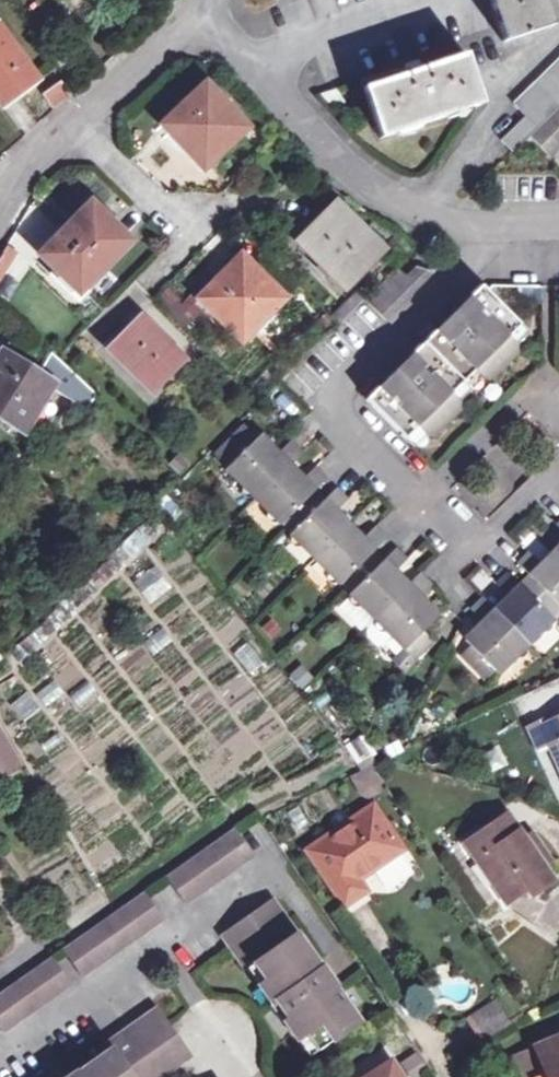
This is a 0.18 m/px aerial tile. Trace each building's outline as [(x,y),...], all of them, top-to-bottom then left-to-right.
[(503,41),(553,26),(545,0),(489,0),(503,41)] [(38,74),(0,28),(0,91),(7,99),(38,74)] [(364,89),(380,137),(482,104),(466,55),(364,89)] [(511,104),(521,117),(495,140),(508,153),(527,136),(547,158),(558,146),(558,61),(511,104)] [(247,124),(207,84),(170,120),(210,161),(247,124)] [(45,98),(54,109),(68,96),(59,86),(45,98)] [(79,293),(130,242),(90,202),(40,253),(79,293)] [(344,288),(383,250),(338,203),(298,241),(303,247),(298,252),(315,270),(320,265),(344,288)] [(196,304),(215,321),(225,311),(250,335),(286,298),(243,255),(196,304)] [(401,261),(366,295),(388,317),(427,279),(437,270),(418,262),(409,270),(401,261)] [(363,399),(370,406),(486,294),(480,287),(363,399)] [(486,294),(370,406),(402,439),(412,429),(420,437),(432,437),(456,413),(457,401),(449,394),(460,383),(471,372),(479,380),(490,380),(514,356),(515,345),(507,338),(518,325),(486,294)] [(225,311),(215,321),(240,346),(250,335),(225,311)] [(150,393),(184,359),(141,318),(129,330),(123,325),(103,346),(150,393)] [(2,353),(0,357),(0,414),(24,428),(48,390),(84,412),(97,396),(51,351),(38,374),(2,353)] [(471,372),(460,383),(468,391),(479,380),(471,372)] [(449,394),(457,401),(468,391),(460,383),(449,394)] [(394,572),(404,561),(394,550),(383,561),(373,551),(384,540),(372,527),(360,537),(336,512),(346,502),(336,490),(324,501),(315,490),(325,480),(312,467),(301,478),(289,465),(299,454),(288,441),(276,452),(261,436),(228,468),(282,522),(299,507),(308,517),(293,534),(341,583),(357,567),(367,577),(351,594),(404,648),(436,617),(419,598),(429,588),(416,573),(405,584),(394,572)] [(558,611),(558,545),(538,565),(526,554),(513,566),(524,579),(514,587),(503,576),(492,586),(504,599),(490,612),(478,600),(464,614),(476,626),(459,642),(492,676),(548,621),(532,605),(541,596),(558,612),(558,611)] [(145,603),(170,591),(157,565),(133,577),(145,603)] [(245,643),(233,652),(249,674),(262,664),(245,643)] [(21,718),(37,706),(26,692),(10,704),(21,718)] [(545,744),(558,776),(558,716),(548,721),(555,740),(545,744)] [(555,740),(548,721),(537,725),(545,744),(555,740)] [(348,740),(356,760),(370,754),(362,734),(348,740)] [(19,766),(0,735),(0,777),(19,766)] [(483,850),(474,855),(504,899),(526,884),(528,887),(547,874),(538,861),(543,858),(526,831),(519,835),(503,810),(471,832),(483,850)] [(377,813),(310,855),(344,911),(366,897),(360,885),(404,858),(377,813)] [(238,833),(233,827),(166,874),(185,900),(251,854),(238,833)] [(483,850),(471,832),(463,838),(474,855),(483,850)] [(164,916),(144,890),(115,911),(65,947),(83,973),(164,916)] [(266,984),(257,990),(269,1008),(274,1004),(286,1020),(281,1024),(294,1043),(303,1038),(314,1053),(356,1024),(332,990),(317,968),(271,902),(222,938),(225,943),(245,973),(254,967),(266,984)] [(52,956),(0,994),(0,1025),(3,1030),(71,983),(52,956)] [(254,967),(245,973),(257,990),(266,984),(254,967)] [(329,969),(317,968),(332,990),(336,980),(329,969)] [(486,1030),(509,1016),(497,998),(474,1013),(486,1030)] [(75,1076),(159,1076),(150,1065),(180,1044),(156,1011),(108,1044),(113,1050),(81,1073),(75,1076)] [(508,1057),(516,1076),(532,1076),(543,1072),(545,1076),(558,1076),(558,1036),(508,1057)] [(180,1044),(150,1065),(159,1076),(162,1076),(190,1058),(180,1044)] [(387,1066),(369,1076),(394,1076),(387,1066)]
